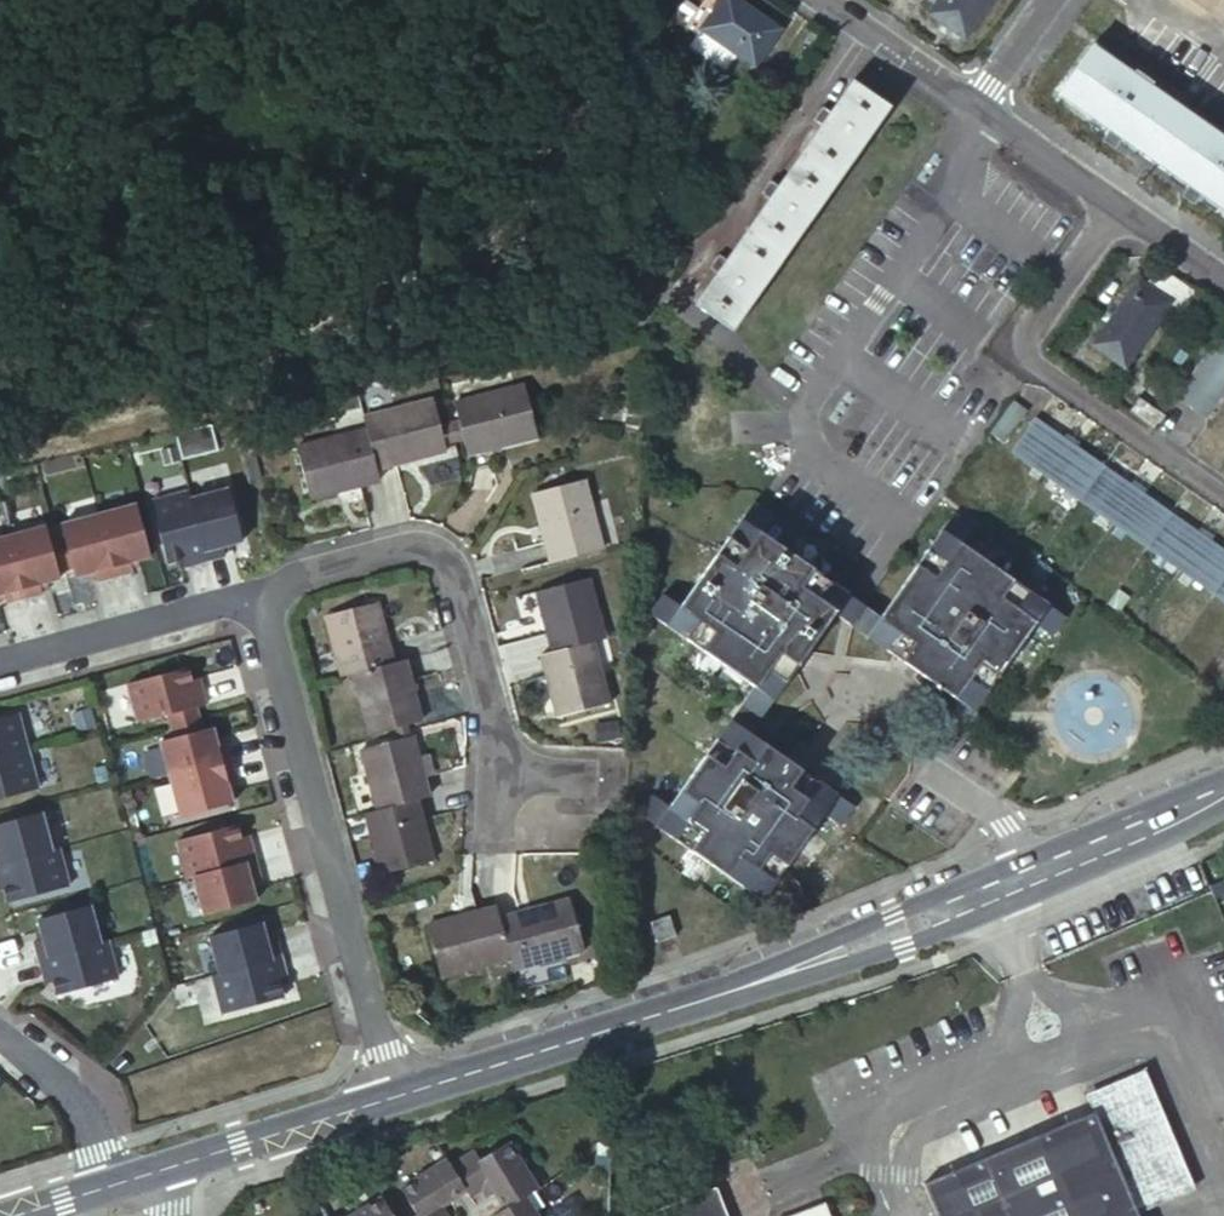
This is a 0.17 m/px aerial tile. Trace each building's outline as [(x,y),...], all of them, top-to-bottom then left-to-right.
[(700,25),(756,65),(781,28),(741,0),(717,0),(700,25)] [(927,10),(965,35),(990,0),(934,0),(927,10)] [(1071,82),(1223,192),(1223,122),(1159,74),(1162,69),(1148,58),(1144,64),(1104,34),(1071,82)] [(734,331),(890,106),(854,80),(832,111),(824,106),(815,119),(823,125),(781,185),(772,180),(763,193),(771,199),(729,260),(721,254),(711,267),(720,273),(697,305),(734,331)] [(1153,265),(1141,282),(1171,304),(1184,287),(1153,265)] [(1138,281),(1090,348),(1123,372),(1130,362),(1171,304),(1141,282),(1138,281)] [(1178,393),(1208,413),(1223,391),(1223,337),(1219,334),(1178,393)] [(1123,372),(1109,393),(1156,424),(1177,394),(1130,362),(1123,372)] [(450,423),(454,442),(459,459),(531,440),(518,388),(445,407),(450,423)] [(1016,395),(993,427),(1008,438),(1031,406),(1016,395)] [(357,421),(360,433),(371,475),(440,456),(438,447),(433,428),(426,402),(357,421)] [(1050,468),(1052,465),(1073,435),(1039,411),(1019,442),(1016,445),(1050,468)] [(454,442),(450,423),(443,425),(448,444),(454,442)] [(443,425),(433,428),(438,447),(448,444),(443,425)] [(371,475),(360,433),(290,452),(305,505),(374,486),(371,475)] [(1108,459),(1073,435),(1052,465),(1050,468),(1085,492),(1087,489),(1108,459)] [(1142,483),(1108,459),(1087,489),(1085,492),(1119,516),(1121,513),(1142,483)] [(580,478),(527,493),(548,564),(600,550),(580,478)] [(1176,506),(1142,483),(1121,513),(1119,516),(1153,540),(1156,537),(1176,506)] [(186,498),(145,509),(163,574),(243,552),(228,495),(188,506),(186,498)] [(757,500),(734,534),(754,551),(784,573),(820,599),(836,609),(836,608),(848,590),(763,529),(774,511),(757,500)] [(1210,530),(1176,506),(1156,537),(1153,540),(1187,563),(1189,560),(1210,530)] [(133,510),(55,531),(70,587),(148,566),(133,510)] [(955,510),(934,538),(947,545),(991,569),(1012,580),(1030,588),(962,539),(974,523),(955,510)] [(0,542),(0,603),(59,588),(43,530),(0,542)] [(1223,583),(1223,581),(1223,539),(1210,530),(1189,560),(1187,563),(1221,586),(1223,583)] [(734,534),(684,605),(667,593),(655,609),(759,683),(747,701),(762,713),(836,609),(820,599),(784,573),(754,551),(734,534)] [(934,538),(881,614),(865,602),(852,619),(878,633),(927,659),(983,687),(986,688),(1036,620),(1053,631),(1065,613),(1030,588),(1012,580),(991,569),(947,545),(934,538)] [(535,596),(553,655),(594,643),(605,641),(588,582),(535,596)] [(848,590),(836,608),(852,619),(865,602),(848,590)] [(317,623),(335,683),(348,679),(386,668),(368,609),(317,623)] [(878,633),(852,619),(955,692),(974,705),(986,688),(983,687),(927,659),(878,633)] [(612,706),(594,643),(553,655),(541,658),(560,720),(612,706)] [(398,665),(386,668),(348,679),(368,738),(390,732),(407,727),(416,724),(398,665)] [(190,691),(185,672),(126,687),(136,723),(201,706),(197,689),(190,691)] [(961,722),(974,705),(955,692),(943,709),(961,722)] [(762,713),(747,701),(735,718),(751,729),(762,713)] [(0,713),(0,797),(42,785),(21,708),(0,713)] [(857,803),(751,729),(735,718),(675,804),(656,791),(644,808),(765,895),(827,808),(845,820),(857,803)] [(407,727),(390,732),(393,739),(409,734),(407,727)] [(208,730),(156,745),(177,817),(229,802),(224,784),(231,782),(221,748),(213,750),(208,730)] [(409,734),(393,739),(396,749),(413,744),(409,734)] [(361,759),(379,814),(417,803),(429,799),(413,744),(396,749),(361,759)] [(417,803),(379,814),(366,818),(386,881),(437,866),(417,803)] [(0,821),(0,886),(3,885),(7,902),(73,885),(63,846),(55,848),(45,809),(0,821)] [(234,827),(174,843),(185,880),(192,878),(202,914),(253,900),(247,880),(255,878),(246,844),(239,845),(234,827)] [(566,894),(495,915),(505,955),(509,966),(581,945),(566,894)] [(92,901),(38,916),(44,938),(35,940),(44,974),(53,972),(58,994),(122,976),(112,937),(103,939),(92,901)] [(495,915),(491,902),(424,922),(440,973),(505,955),(495,915)] [(672,911),(654,917),(661,939),(679,932),(672,911)] [(258,921),(207,937),(217,972),(209,974),(221,1014),(279,996),(273,977),(281,974),(271,942),(264,943),(258,921)] [(938,1215),(1136,1215),(1133,1209),(1188,1186),(1141,1074),(1087,1097),(1093,1113),(924,1182),(938,1215)] [(494,1136),(448,1164),(464,1189),(467,1196),(481,1187),(487,1196),(493,1192),(503,1207),(519,1197),(533,1188),(504,1142),(499,1145),(494,1136)] [(400,1188),(414,1212),(409,1215),(445,1215),(436,1200),(447,1194),(449,1198),(464,1189),(448,1164),(446,1160),(400,1188)] [(727,1212),(731,1211),(723,1186),(641,1215),(728,1215),(727,1212)] [(491,1214),(493,1215),(531,1215),(519,1197),(503,1207),(491,1214)] [(382,1198),(352,1215),(393,1215),(382,1198)] [(825,1203),(792,1215),(830,1215),(825,1203)]
